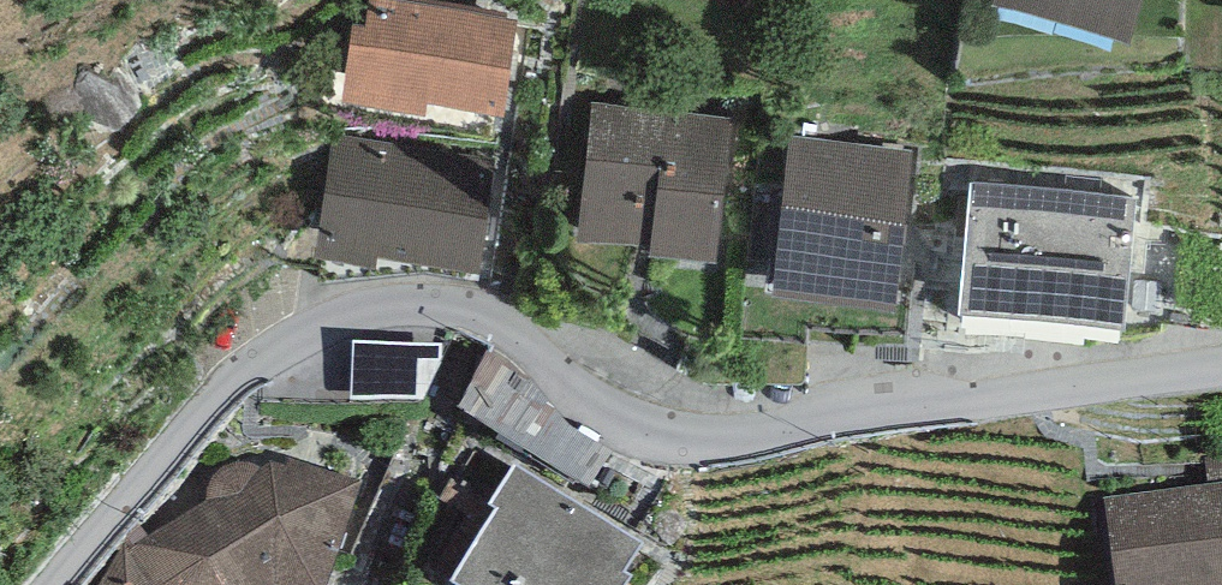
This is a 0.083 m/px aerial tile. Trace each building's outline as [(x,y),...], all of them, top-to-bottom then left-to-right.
[(422,0),(368,0),(365,20),(353,18),(341,93),(424,106),(426,93),(504,105),(518,15),(422,0)] [(1129,33),(1139,0),(1012,0),(1129,33)] [(650,250),(714,257),(730,113),(591,98),(576,233),(651,241),(650,250)] [(494,158),(332,134),(314,251),(376,260),(377,249),(478,265),(494,158)] [(914,150),(790,134),(770,288),(894,305),(914,150)] [(1135,197),(969,181),(956,305),(1123,322),(1135,197)] [(430,406),(430,346),(362,346),(362,406),(430,406)] [(101,584),(330,584),(363,487),(289,464),(285,470),(270,468),(259,472),(252,468),(243,467),(236,467),(228,470),(220,474),(213,484),(209,491),(207,500),(207,507),(132,549),(122,551),(101,584)] [(515,470),(489,513),(500,520),(457,584),(630,584),(631,584),(625,580),(642,548),(515,470)] [(1103,504),(1114,584),(1221,584),(1221,487),(1103,504)]
